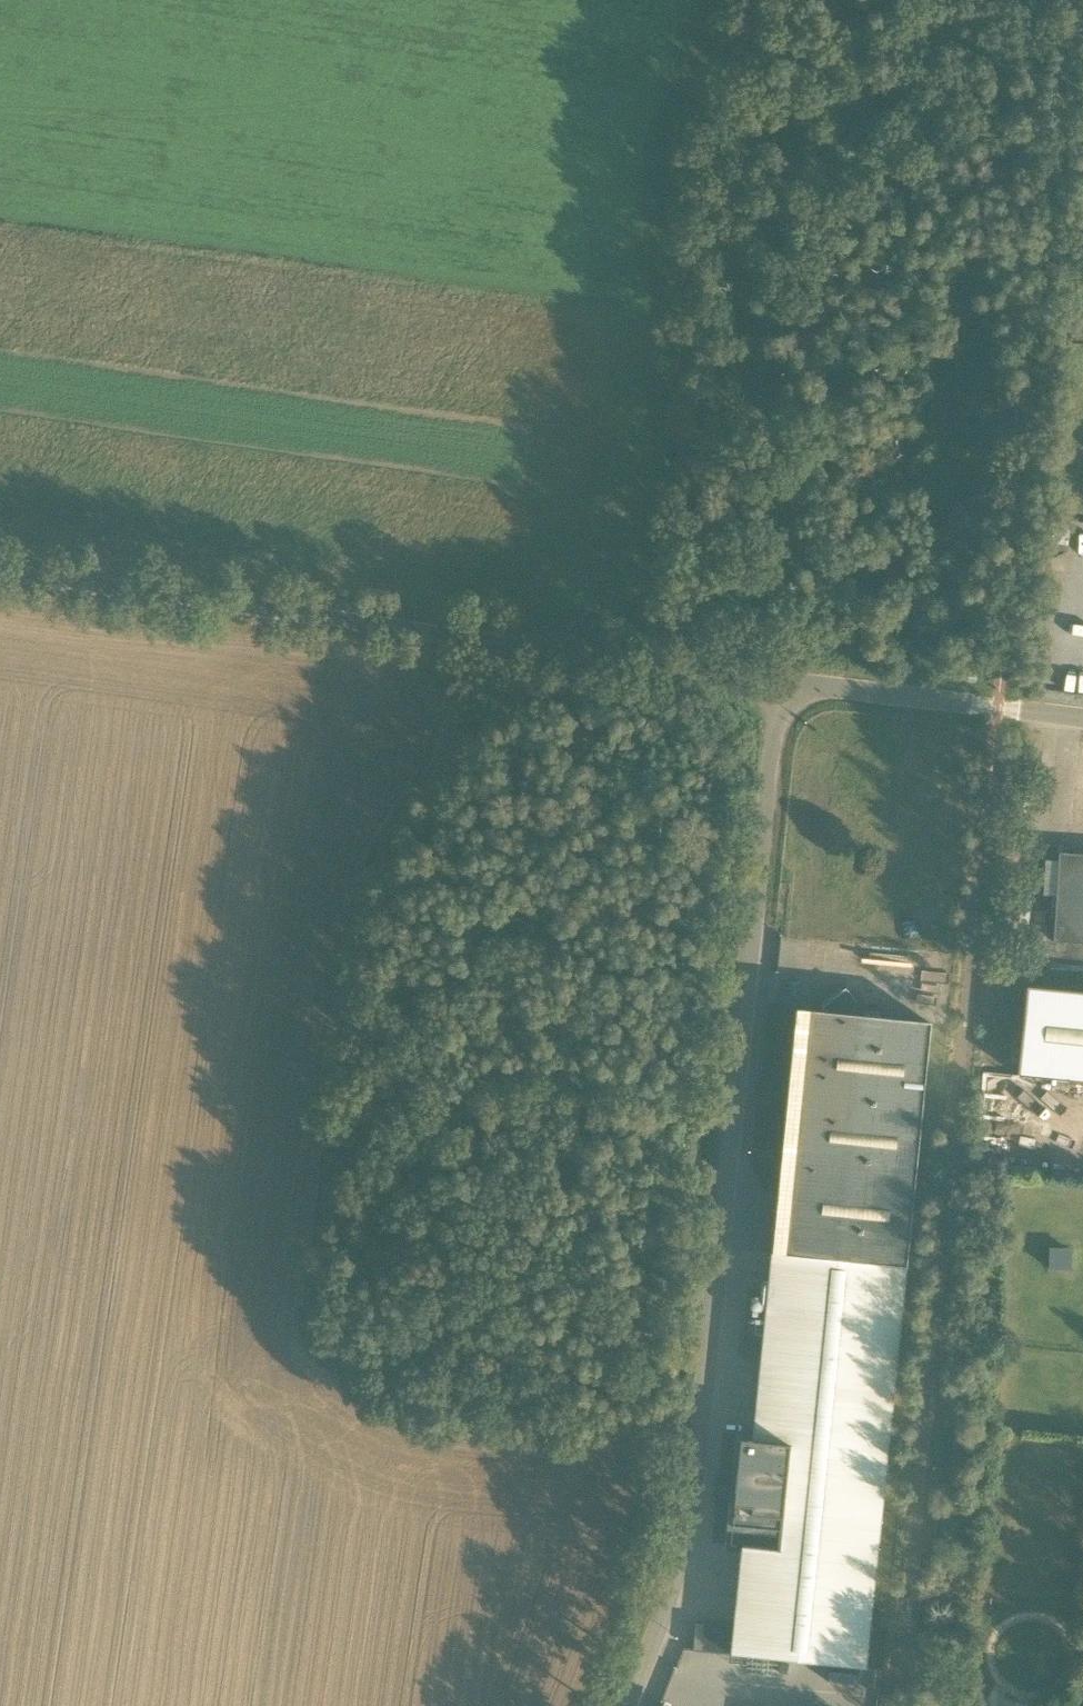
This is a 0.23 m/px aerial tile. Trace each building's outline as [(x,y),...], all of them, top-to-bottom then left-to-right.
[(1082,339),(1082,313),(1079,312),(1075,338),(1082,339)] [(1052,941),(1082,943),(1082,858),(1057,856),(1052,941)] [(1026,988),(1017,1076),(1082,1082),(1082,994),(1026,988)] [(865,1669),(928,1025),(794,1012),(750,1442),(739,1440),(728,1545),(740,1547),(730,1656),(865,1669)] [(1072,1269),(1073,1247),(1050,1246),(1049,1268),(1072,1269)]
